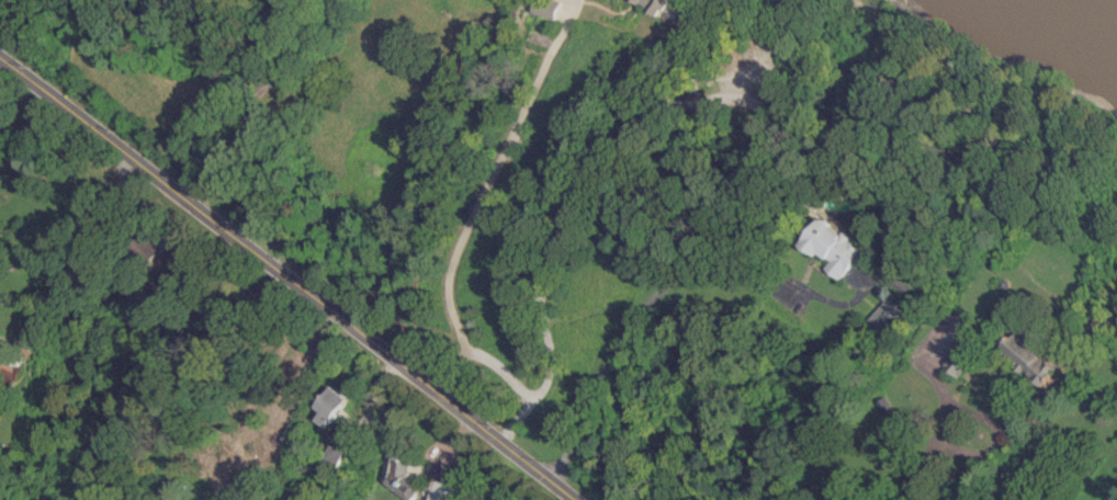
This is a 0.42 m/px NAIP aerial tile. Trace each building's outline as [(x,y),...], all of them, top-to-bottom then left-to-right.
[(658,15),(661,15),(670,0),(634,0),(658,15)] [(841,279),(864,250),(851,240),(853,238),(825,216),(804,242),(830,262),(826,267),(841,279)] [(906,314),(888,297),(865,321),(883,338),(906,314)] [(1044,384),(1058,363),(1012,331),(998,352),(1044,384)] [(956,377),(978,349),(964,337),(942,365),(956,377)] [(0,340),(0,383),(13,345),(0,340)] [(323,411),(317,418),(327,426),(349,397),(332,384),(316,405),(323,411)] [(345,449),(329,444),(320,475),(335,479),(345,449)] [(383,491),(421,494),(423,480),(408,478),(409,470),(403,469),(404,451),(387,449),(383,491)] [(431,480),(431,499),(450,499),(451,481),(431,480)] [(177,499),(180,486),(169,484),(166,499),(183,499),(177,499)]
